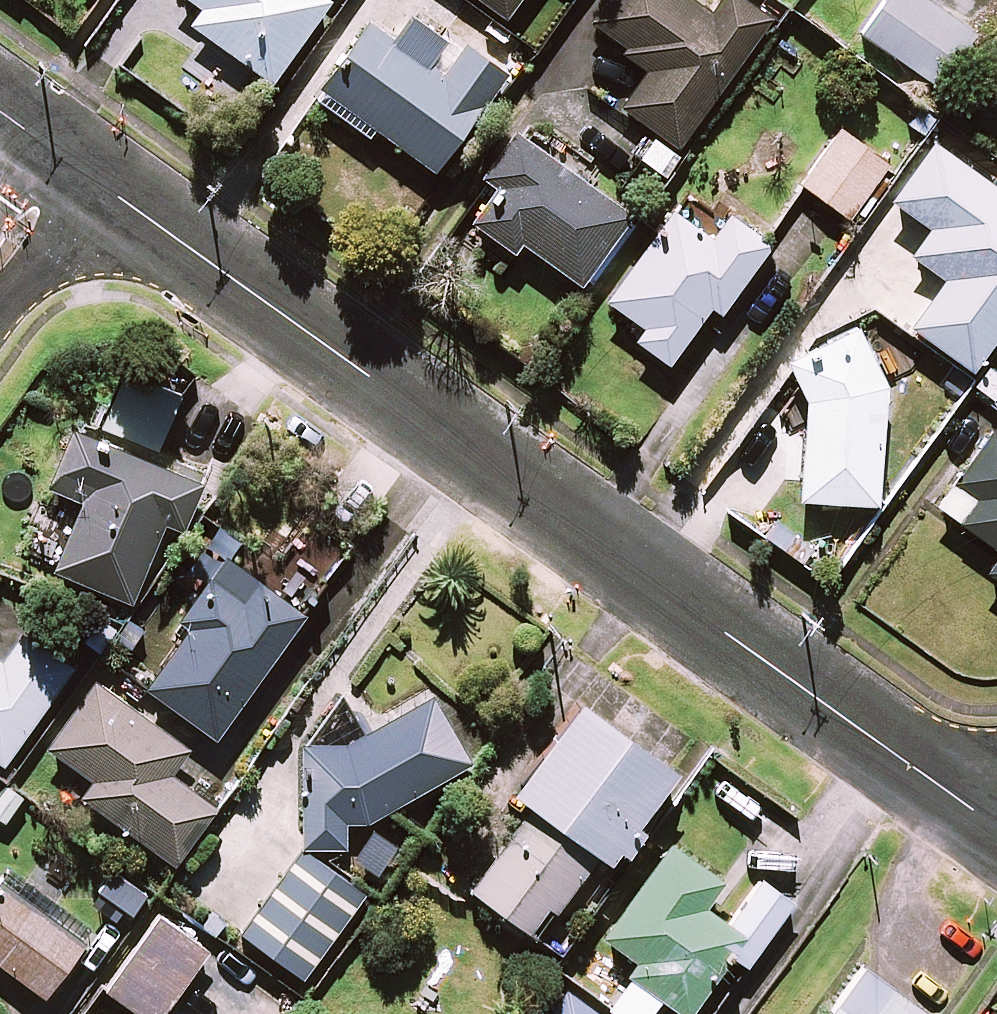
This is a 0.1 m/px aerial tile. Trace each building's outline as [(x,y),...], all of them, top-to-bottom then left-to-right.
[(329,0),(194,0),(204,8),(193,23),(273,81),(331,1),(329,0)] [(506,18),(519,0),(482,0),(506,18)] [(695,0),(609,0),(593,22),(653,64),(623,107),(681,148),(772,18),(746,0),(722,0),(713,12),(695,0)] [(930,0),(888,0),(864,35),(939,86),(976,32),(930,0)] [(472,58),(408,14),(393,36),(371,21),(322,92),(437,170),(505,69),(477,50),(472,58)] [(888,162),(841,129),(802,183),(848,217),(888,162)] [(631,214),(518,134),(487,177),(501,187),(475,223),(516,252),(523,242),(581,284),(631,214)] [(935,141),(894,201),(932,227),(913,255),(947,278),(913,328),(977,371),(996,342),(996,183),(935,141)] [(692,193),(677,213),(609,300),(646,327),(637,339),(669,363),(712,306),(721,313),(755,267),(773,243),(719,202),(713,209),(692,193)] [(896,357),(875,320),(791,367),(809,398),(801,498),(877,504),(885,403),(925,381),(907,350),(896,357)] [(180,390),(124,369),(102,428),(158,449),(180,390)] [(203,479),(70,427),(46,488),(80,501),(54,568),(133,599),(164,520),(184,527),(203,479)] [(994,427),(938,504),(996,547),(996,430),(994,427)] [(304,611),(209,542),(190,569),(205,580),(183,610),(195,618),(147,684),(215,734),(304,611)] [(988,571),(996,577),(996,558),(988,571)] [(0,658),(0,759),(3,761),(70,665),(22,631),(2,660),(0,658)] [(187,745),(95,679),(48,745),(93,777),(81,794),(174,860),(214,805),(168,772),(187,745)] [(471,757),(429,689),(360,740),(304,740),(304,783),(302,783),(301,843),(345,843),(345,820),(366,820),(471,757)] [(536,933),(597,849),(607,856),(674,764),(580,697),(514,788),(530,801),(469,885),(536,933)] [(725,951),(746,965),(791,898),(760,877),(729,922),(702,903),(721,875),(669,840),(604,935),(640,960),(609,1005),(622,1013),(647,1013),(660,995),(684,1011),(725,951)] [(364,890),(301,845),(240,930),(303,975),(364,890)] [(0,875),(0,966),(2,963),(44,993),(85,936),(0,875)] [(157,914),(106,988),(122,999),(113,1012),(116,1013),(139,1013),(140,1012),(144,1013),(159,1013),(205,946),(157,914)] [(861,965),(826,1013),(930,1013),(861,965)] [(565,987),(546,1013),(603,1013),(565,987)]
